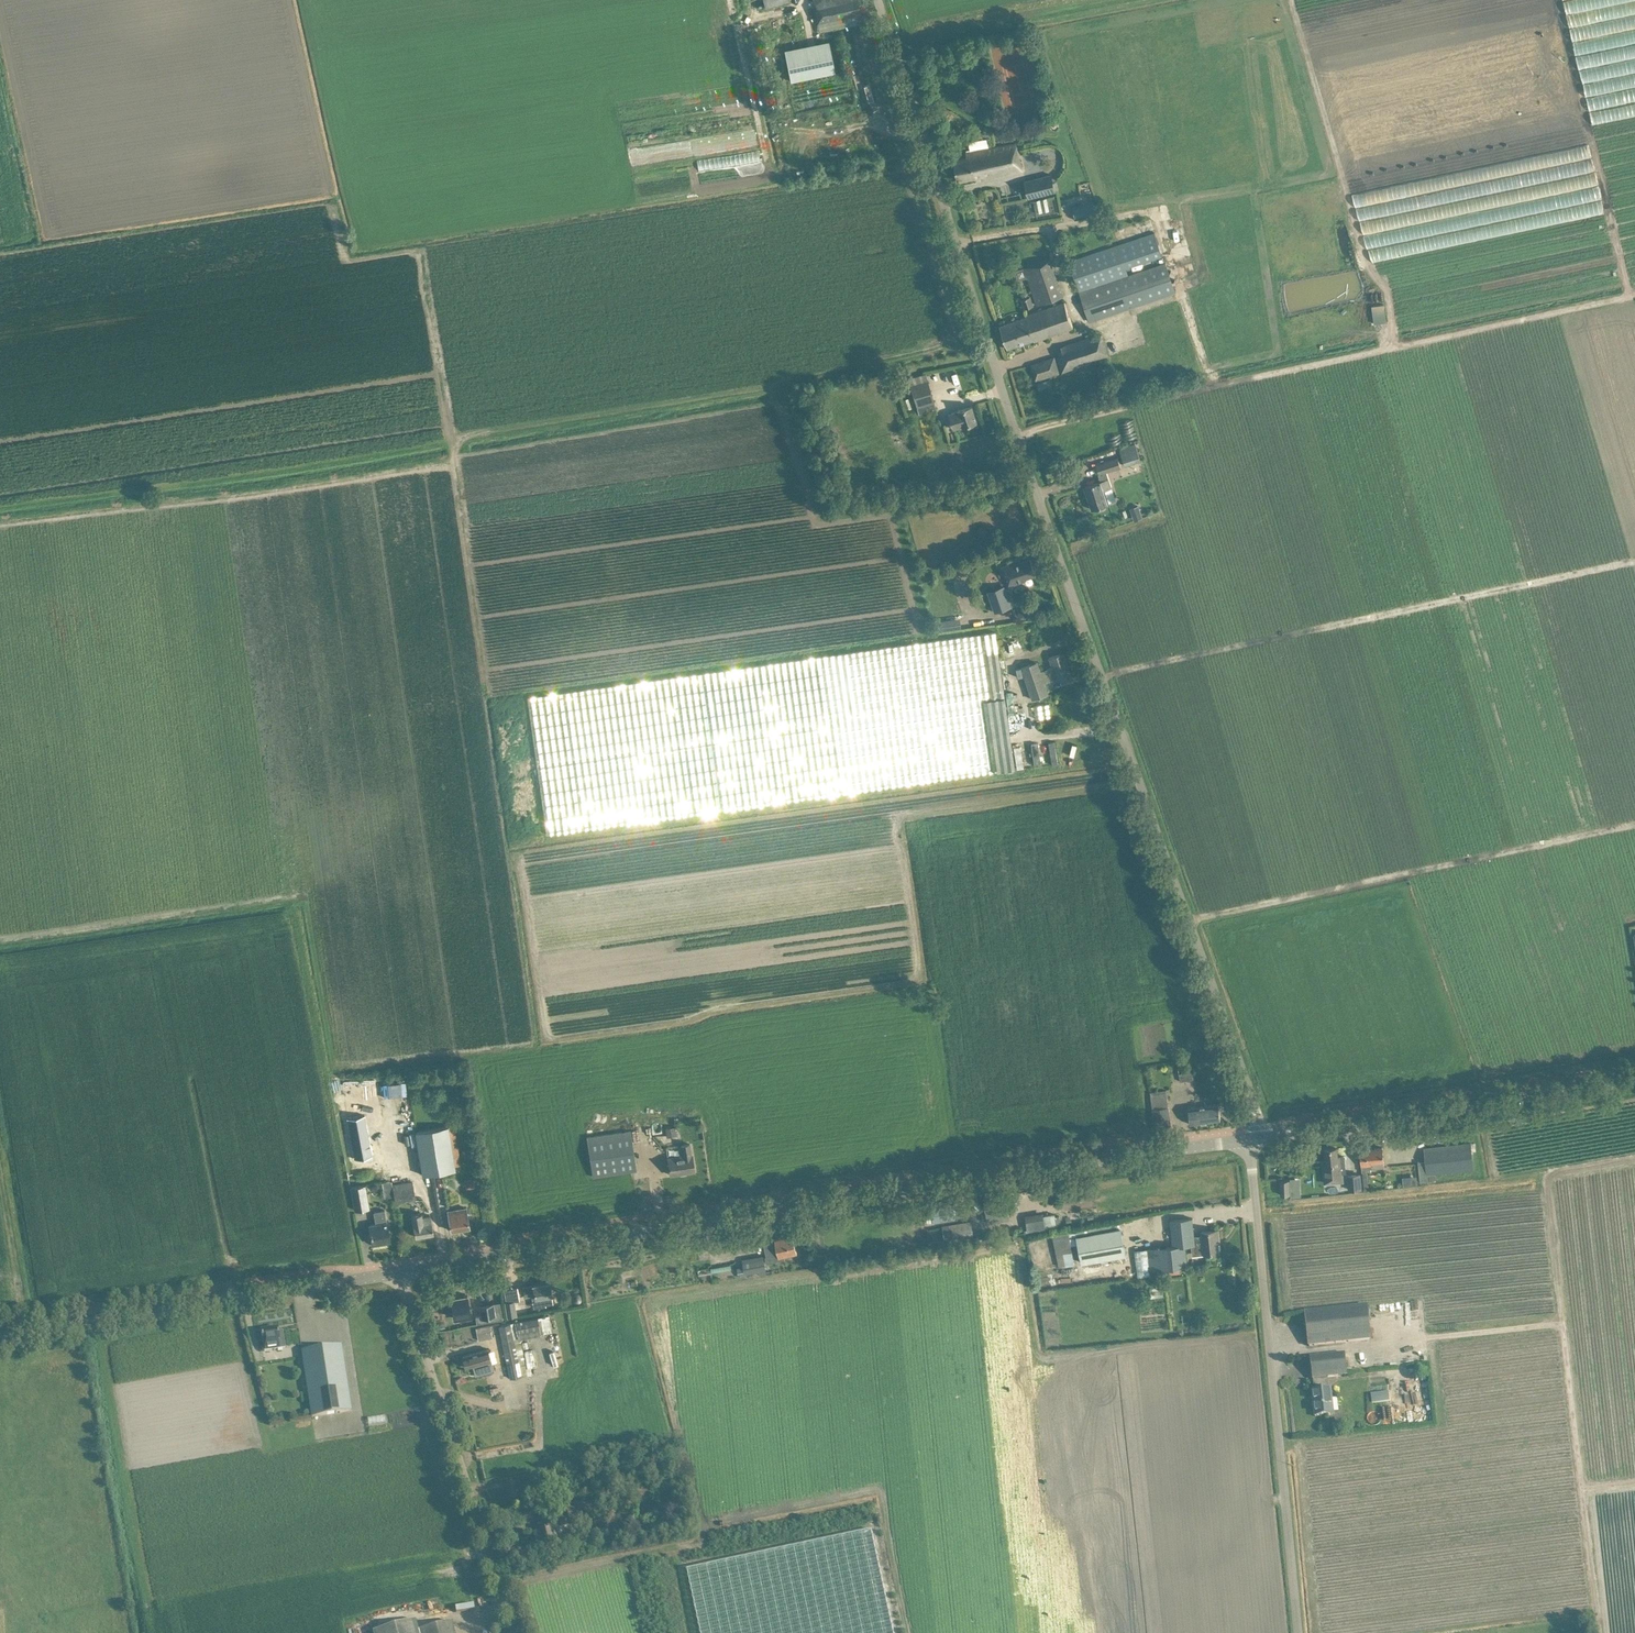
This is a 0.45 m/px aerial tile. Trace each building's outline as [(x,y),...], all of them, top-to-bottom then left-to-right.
[(817,32),(861,24),(872,21),(866,0),(813,0),(815,9),(812,10),(817,32)] [(831,41),(786,50),(793,82),(838,73),(831,41)] [(826,103),(826,93),(802,93),(802,103),(826,103)] [(1022,169),(1018,149),(1017,143),(966,153),(967,157),(954,160),(958,181),(981,176),(982,179),(1022,169)] [(1061,154),(1035,157),(1036,163),(1062,160),(1061,154)] [(1055,192),(1051,174),(1025,181),(1029,197),(1055,192)] [(1104,216),(1103,208),(1078,213),(1079,221),(1104,216)] [(1117,245),(1069,261),(1090,321),(1175,293),(1165,263),(1128,276),(1125,268),(1117,245)] [(1026,273),(1037,304),(1058,297),(1064,295),(1051,259),(1025,268),(1026,273)] [(1022,299),(1025,308),(1034,305),(1030,296),(1029,297),(1027,292),(1023,293),(1024,298),(1022,299)] [(1035,340),(1073,327),(1065,302),(1042,309),(1042,307),(1039,308),(1040,310),(1026,315),(1026,317),(1000,326),(1008,348),(1034,339),(1035,340)] [(1384,305),(1372,306),(1374,323),(1386,322),(1384,305)] [(1064,351),(1058,353),(1065,371),(1110,357),(1102,333),(1071,342),(1062,345),(1064,351)] [(1062,371),(1057,356),(1030,365),(1036,380),(1062,371)] [(927,380),(909,385),(915,403),(932,398),(927,380)] [(1055,380),(1040,384),(1043,392),(1058,388),(1055,380)] [(958,410),(949,413),(951,422),(954,429),(963,426),(977,422),(972,406),(958,410)] [(1131,449),(1121,452),(1125,466),(1136,462),(1131,449)] [(1084,486),(1086,490),(1088,489),(1089,493),(1087,494),(1092,509),(1109,504),(1104,490),(1112,487),(1107,472),(1121,467),(1118,457),(1096,465),(1099,474),(1098,474),(1101,481),(1084,486)] [(1143,508),(1135,509),(1137,518),(1145,517),(1143,508)] [(979,532),(982,540),(992,537),(989,529),(979,532)] [(1025,581),(1024,578),(1036,574),(1030,559),(1014,564),(1014,562),(1002,566),(1009,586),(1024,581),(1025,581)] [(988,591),(995,612),(1012,606),(1004,585),(988,591)] [(963,620),(941,623),(943,636),(965,632),(963,620)] [(527,698),(547,836),(1015,768),(995,631),(527,698)] [(1021,667),(1031,698),(1047,693),(1043,682),(1070,673),(1063,652),(1048,658),(1052,667),(1039,671),(1036,662),(1021,667)] [(1012,709),(1019,708),(1017,695),(1010,696),(1012,709)] [(1052,717),(1052,707),(1049,707),(1049,701),(1038,700),(1038,709),(1041,709),(1041,716),(1052,717)] [(1037,716),(1013,721),(1020,765),(1043,762),(1037,716)] [(1183,1075),(1184,1084),(1197,1081),(1196,1073),(1183,1075)] [(1166,1091),(1150,1093),(1155,1129),(1171,1126),(1166,1091)] [(1219,1104),(1188,1108),(1190,1124),(1221,1120),(1219,1104)] [(364,1114),(347,1118),(355,1159),(372,1156),(364,1114)] [(448,1126),(415,1131),(423,1175),(455,1169),(448,1126)] [(671,1126),(666,1127),(666,1128),(666,1135),(676,1134),(675,1126),(671,1126)] [(631,1130),(587,1137),(593,1176),(623,1172),(637,1170),(631,1130)] [(1418,1161),(1420,1183),(1435,1181),(1434,1174),(1473,1169),(1470,1143),(1424,1148),(1426,1161),(1418,1161)] [(682,1155),(668,1158),(670,1174),(680,1173),(680,1172),(686,1171),(686,1172),(694,1171),(690,1144),(681,1145),(682,1155)] [(1360,1149),(1362,1171),(1371,1171),(1371,1168),(1384,1167),(1383,1147),(1360,1149)] [(1325,1160),(1323,1161),(1325,1183),(1342,1181),(1342,1173),(1345,1173),(1344,1156),(1340,1156),(1337,1156),(1337,1148),(1324,1149),(1325,1160)] [(448,1173),(448,1203),(459,1203),(459,1173),(448,1173)] [(1360,1174),(1348,1175),(1349,1189),(1361,1188),(1360,1174)] [(470,1180),(470,1191),(479,1191),(479,1180),(470,1180)] [(1290,1194),(1289,1180),(1280,1180),(1281,1195),(1290,1194)] [(388,1197),(397,1198),(397,1184),(389,1183),(388,1197)] [(351,1187),(355,1210),(369,1207),(365,1184),(351,1187)] [(409,1194),(398,1196),(403,1220),(409,1219),(412,1237),(431,1234),(429,1223),(431,1223),(430,1214),(428,1215),(426,1204),(412,1207),(409,1194)] [(984,1197),(988,1221),(996,1219),(995,1212),(1008,1210),(1006,1194),(984,1197)] [(932,1208),(934,1222),(955,1218),(953,1204),(932,1208)] [(466,1207),(448,1211),(451,1230),(469,1227),(466,1207)] [(372,1244),(391,1240),(387,1222),(385,1210),(374,1212),(376,1224),(369,1225),(372,1244)] [(1055,1214),(1044,1216),(1046,1226),(1057,1224),(1056,1216),(1055,1214)] [(1148,1249),(1149,1259),(1150,1270),(1161,1269),(1169,1268),(1170,1274),(1181,1272),(1181,1267),(1187,1267),(1185,1246),(1191,1245),(1192,1255),(1204,1253),(1204,1254),(1219,1252),(1218,1238),(1219,1238),(1218,1230),(1201,1231),(1202,1236),(1194,1236),(1192,1218),(1170,1220),(1173,1246),(1148,1249)] [(974,1239),(971,1221),(943,1226),(946,1244),(974,1239)] [(1126,1255),(1121,1228),(1077,1236),(1081,1263),(1126,1255)] [(1068,1230),(1052,1233),(1059,1267),(1075,1263),(1068,1230)] [(765,1256),(767,1263),(785,1259),(785,1255),(797,1252),(794,1235),(775,1239),(776,1243),(774,1243),(773,1241),(764,1243),(767,1256),(765,1256)] [(763,1256),(756,1258),(757,1260),(744,1262),(744,1260),(745,1267),(738,1268),(740,1277),(747,1276),(746,1273),(766,1270),(763,1256)] [(551,1295),(552,1294),(550,1281),(549,1281),(549,1282),(533,1284),(533,1285),(524,1286),(523,1286),(525,1296),(526,1296),(526,1295),(534,1294),(535,1297),(544,1296),(545,1304),(553,1303),(551,1295)] [(1102,1292),(1116,1290),(1116,1283),(1101,1285),(1102,1292)] [(1153,1288),(1155,1301),(1168,1299),(1166,1286),(1153,1288)] [(573,1297),(573,1298),(573,1299),(573,1300),(574,1300),(574,1301),(575,1301),(576,1301),(576,1302),(577,1302),(578,1302),(579,1302),(579,1301),(580,1301),(580,1300),(581,1300),(581,1299),(582,1299),(582,1298),(582,1297),(582,1296),(581,1296),(581,1295),(580,1294),(579,1294),(579,1293),(578,1293),(577,1293),(576,1293),(575,1293),(575,1294),(574,1294),(574,1295),(573,1295),(573,1296),(573,1297)] [(467,1295),(458,1296),(458,1294),(451,1295),(452,1297),(451,1297),(452,1303),(444,1304),(446,1314),(453,1313),(454,1318),(471,1315),(467,1295)] [(513,1299),(504,1301),(506,1315),(516,1314),(513,1299)] [(480,1315),(475,1316),(477,1323),(503,1319),(502,1315),(496,1315),(494,1303),(479,1305),(480,1315)] [(1305,1312),(1309,1346),(1371,1339),(1367,1305),(1305,1312)] [(500,1329),(510,1378),(528,1375),(520,1338),(541,1334),(552,1332),(549,1315),(538,1317),(499,1325),(500,1329)] [(489,1325),(476,1328),(478,1340),(492,1337),(489,1325)] [(266,1351),(283,1348),(282,1339),(279,1339),(277,1328),(261,1330),(262,1341),(264,1341),(266,1351)] [(302,1351),(312,1417),(351,1411),(341,1345),(302,1351)] [(475,1374),(493,1369),(487,1349),(462,1356),(465,1367),(472,1366),(475,1374)] [(1347,1375),(1345,1353),(1310,1357),(1312,1379),(1314,1378),(1315,1389),(1312,1390),(1315,1416),(1334,1414),(1331,1388),(1327,1388),(1326,1377),(1347,1375)] [(1372,1394),(1371,1394),(1372,1403),(1373,1403),(1390,1401),(1388,1392),(1372,1394)] [(872,1529),(687,1569),(701,1632),(894,1632),(872,1529)] [(451,1621),(418,1630),(415,1620),(373,1631),(373,1632),(454,1632),(451,1621)]
